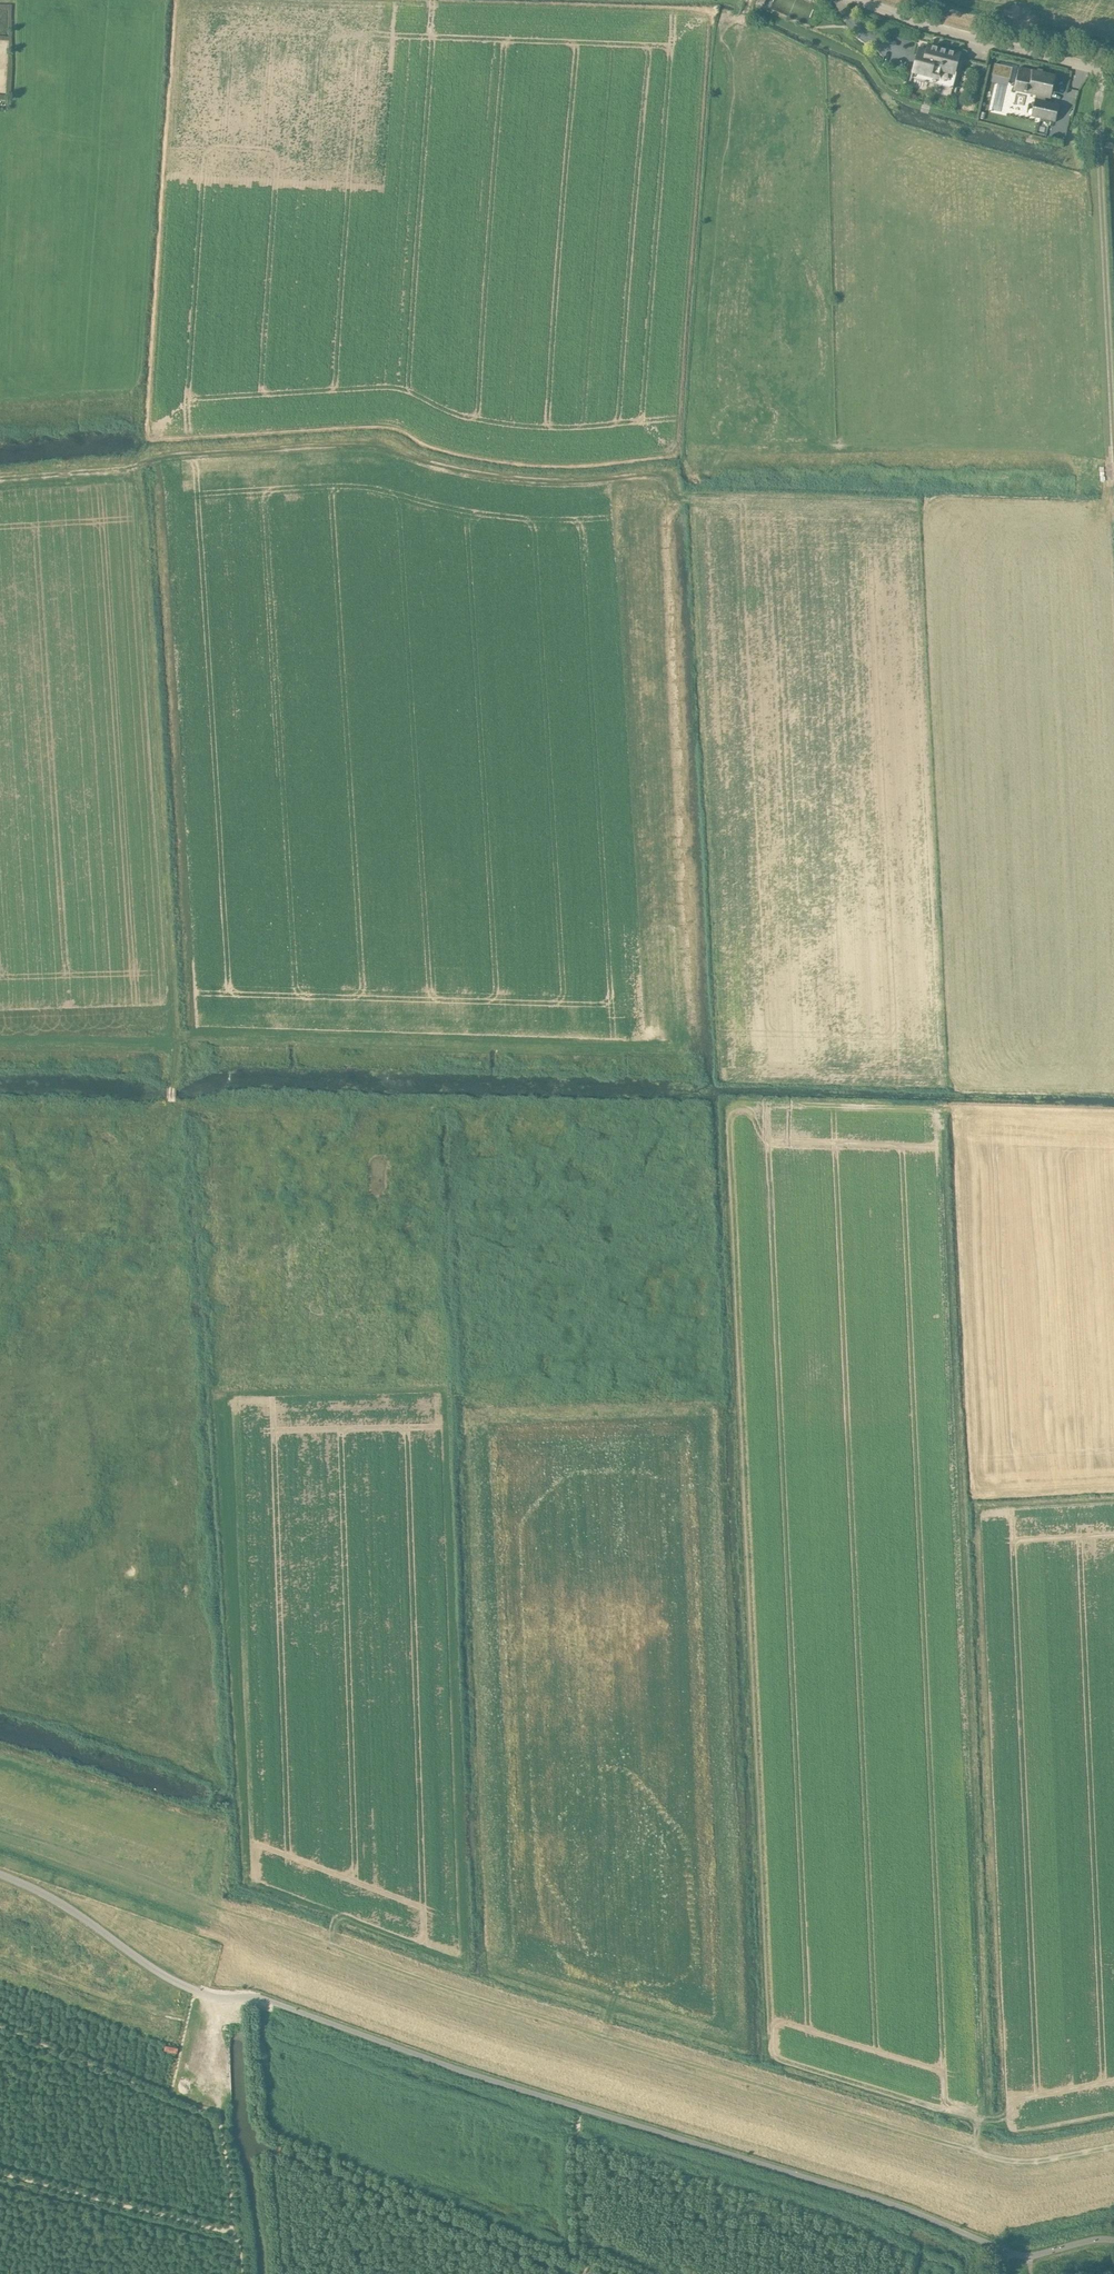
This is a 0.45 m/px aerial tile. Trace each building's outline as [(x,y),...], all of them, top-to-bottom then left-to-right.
[(955,52),(930,45),(928,54),(919,51),(914,69),(934,75),(936,66),(950,70),(955,52)] [(1032,72),(1027,92),(1046,97),(1041,115),(1067,121),(1070,110),(1058,107),(1060,100),(1065,81),(1032,72)]
